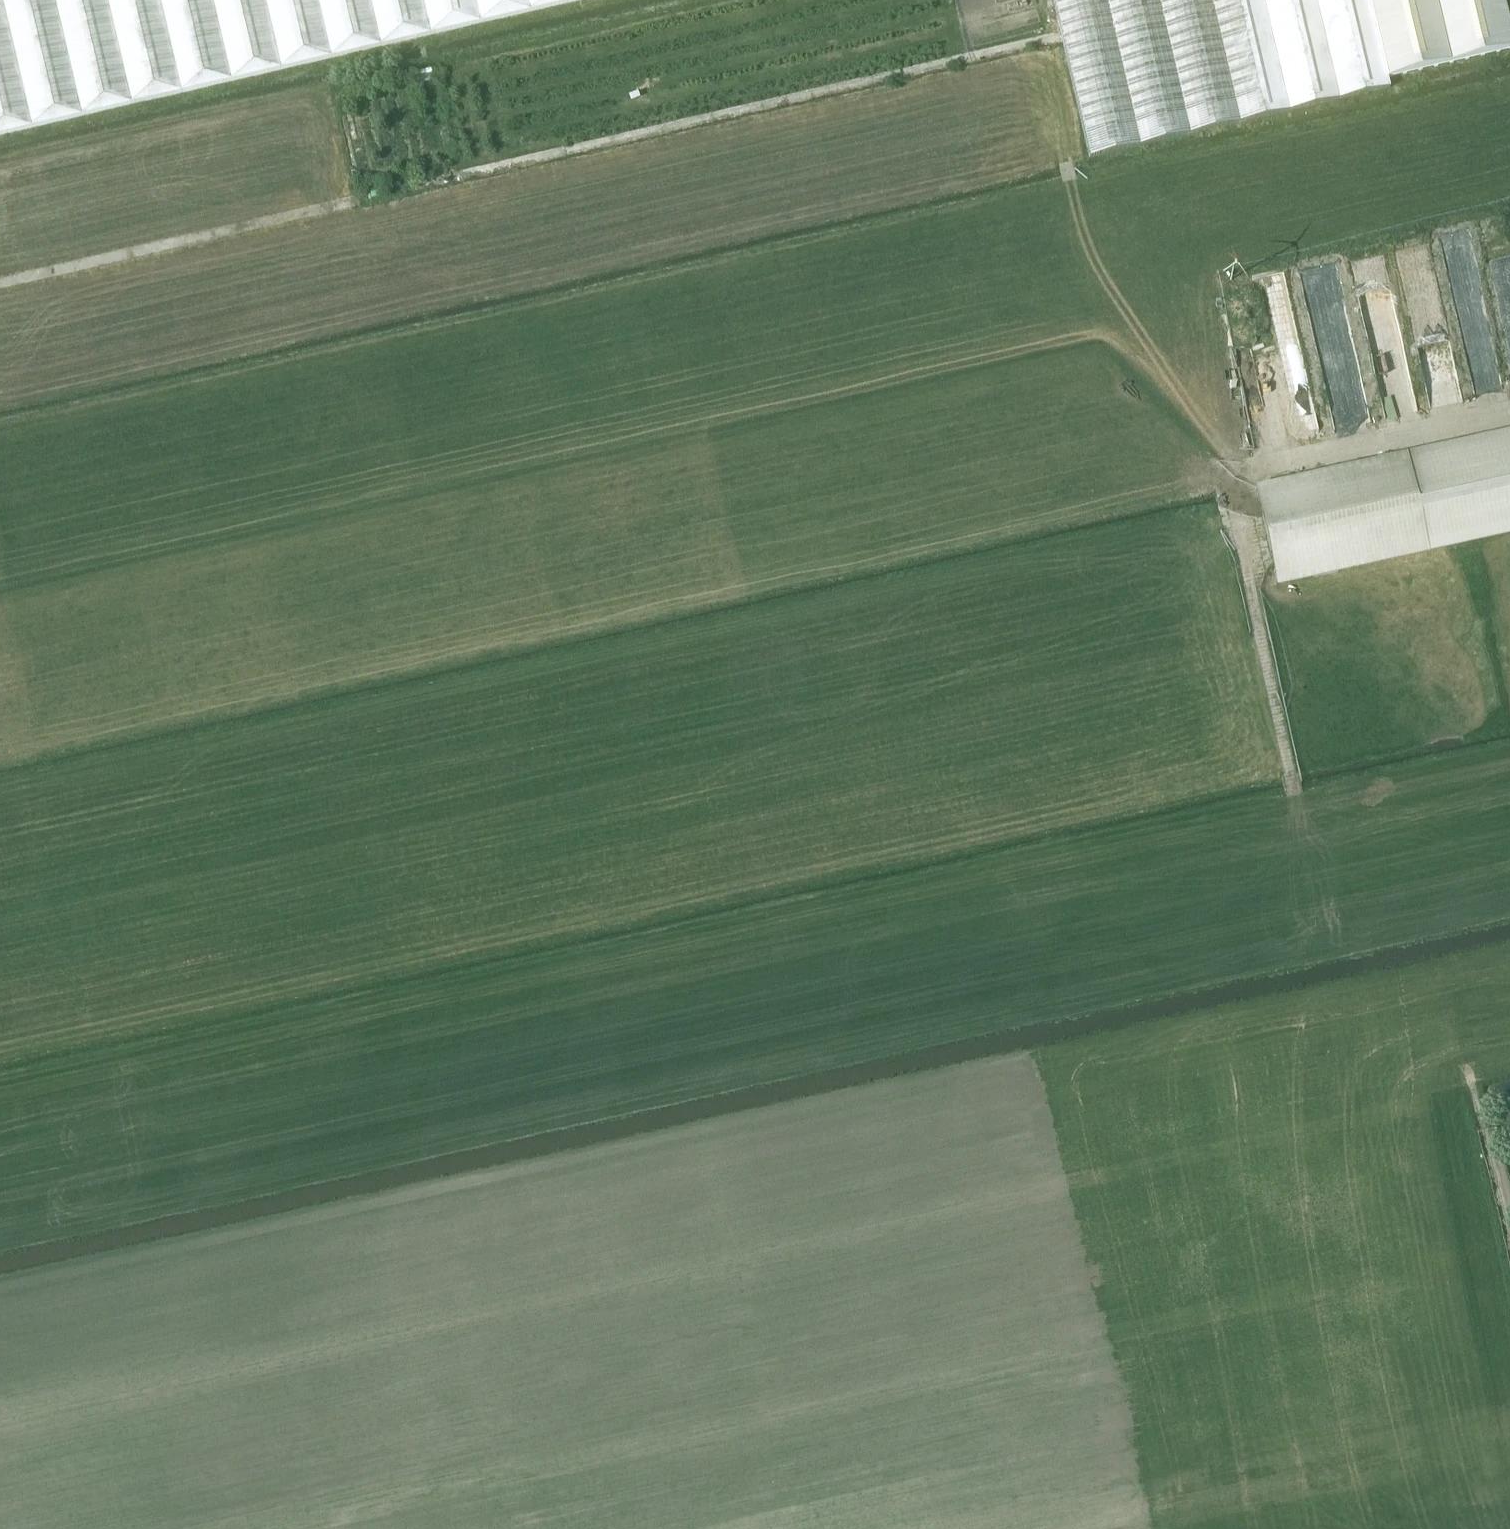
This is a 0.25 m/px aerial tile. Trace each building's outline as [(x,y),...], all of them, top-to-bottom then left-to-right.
[(578,0),(0,0),(0,135),(578,0)] [(1089,158),(1390,88),(1388,79),(1509,50),(1509,29),(1509,28),(1509,10),(1508,9),(1505,9),(1503,0),(1052,0),(1089,158)] [(1257,489),(1278,582),(1278,586),(1277,586),(1279,587),(1358,569),(1430,553),(1509,536),(1509,441),(1408,463),(1407,459),(1407,456),(1257,489)]
